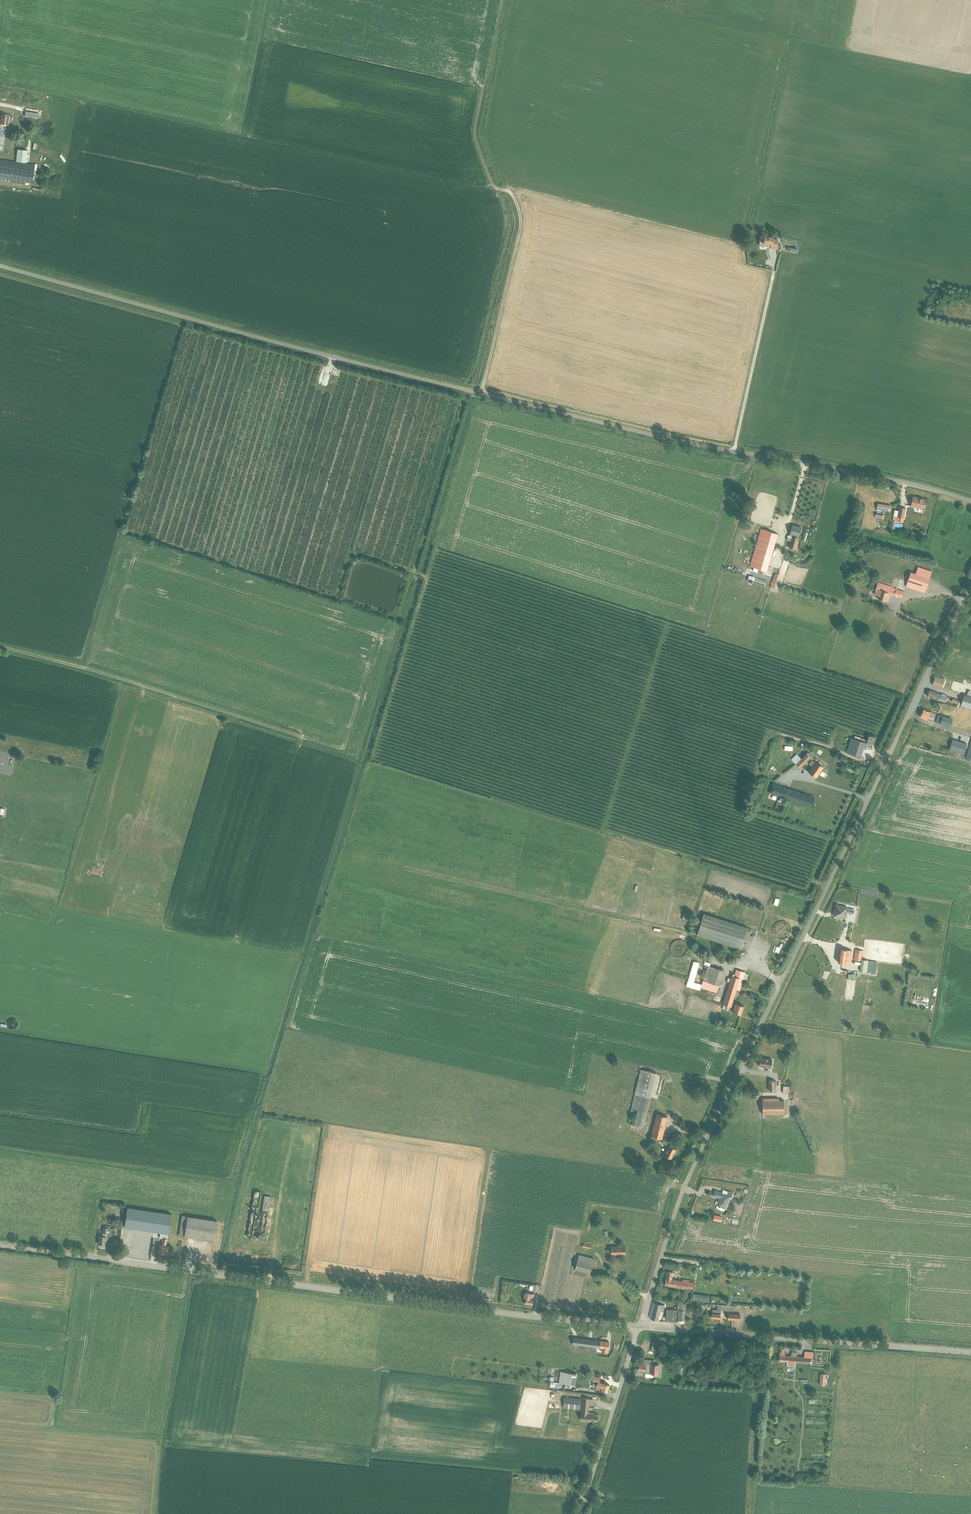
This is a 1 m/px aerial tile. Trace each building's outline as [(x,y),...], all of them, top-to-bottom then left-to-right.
[(1,119),(0,128),(9,130),(10,121),(1,119)] [(21,122),(19,129),(32,131),(33,125),(21,122)] [(26,162),(27,151),(17,150),(16,161),(26,162)] [(22,182),(32,183),(34,170),(35,166),(0,161),(0,178),(22,182)] [(776,248),(777,239),(773,239),(773,238),(765,237),(765,238),(760,238),(760,245),(771,246),(771,248),(776,248)] [(913,496),(912,498),(911,506),(921,509),(921,510),(924,511),(926,505),(923,504),(924,499),(913,496)] [(889,512),(890,506),(877,503),(876,509),(889,512)] [(893,516),(893,520),(896,521),(903,522),(904,518),(906,508),(899,507),(898,511),(895,510),(893,516)] [(792,536),(789,547),(796,549),(799,538),(798,538),(801,528),(792,526),(789,536),(792,536)] [(754,553),(770,558),(778,534),(761,529),(754,553)] [(753,578),(751,583),(765,586),(766,582),(753,578)] [(908,581),(906,587),(925,593),(927,588),(908,581)] [(897,589),(891,588),(892,587),(878,583),(874,595),(878,596),(877,599),(885,601),(888,593),(894,595),(902,598),(904,592),(897,589)] [(929,690),(927,696),(934,699),(935,699),(938,700),(938,698),(944,701),(946,695),(942,694),(941,695),(929,690)] [(970,709),(970,697),(963,694),(959,705),(970,709)] [(931,717),(933,713),(930,711),(930,712),(923,708),(920,716),(926,719),(928,716),(931,717)] [(937,718),(936,722),(950,727),(952,719),(938,715),(937,718)] [(967,744),(952,739),(949,749),(964,754),(967,744)] [(851,740),(848,753),(861,755),(862,750),(865,751),(867,743),(851,740)] [(801,758),(797,754),(791,759),(800,768),(810,758),(812,760),(814,757),(810,753),(809,753),(808,752),(807,754),(806,753),(801,758)] [(822,767),(814,762),(815,760),(814,759),(812,761),(812,760),(809,764),(812,766),(809,772),(816,777),(822,767)] [(811,807),(815,797),(773,783),(769,793),(811,807)] [(835,915),(844,917),(845,912),(853,914),(854,910),(846,908),(837,906),(835,915)] [(740,949),(747,927),(704,913),(697,935),(740,949)] [(774,967),(781,951),(775,948),(768,965),(774,967)] [(850,964),(852,950),(840,949),(839,962),(850,964)] [(863,950),(855,949),(854,959),(861,960),(863,950)] [(868,960),(862,959),(860,971),(866,972),(868,960)] [(688,981),(686,986),(700,990),(701,984),(694,982),(699,963),(693,961),(688,979),(688,981)] [(717,992),(724,970),(709,966),(708,965),(701,987),(717,992)] [(732,1001),(736,989),(740,990),(746,972),(736,969),(734,976),(732,975),(723,1004),(731,1006),(731,1005),(732,1005),(732,1006),(734,1007),(734,1009),(733,1008),(732,1012),(741,1015),(743,1006),(735,1004),(736,1002),(732,1001)] [(772,1059),(760,1058),(759,1066),(771,1067),(772,1059)] [(635,1094),(631,1108),(637,1110),(634,1125),(643,1127),(653,1085),(637,1082),(634,1094),(635,1094)] [(784,1114),(784,1101),(763,1101),(763,1114),(784,1114)] [(656,1114),(651,1136),(662,1139),(667,1116),(656,1114)] [(668,1145),(667,1145),(665,1150),(667,1150),(664,1155),(671,1158),(676,1149),(668,1145)] [(261,1191),(255,1190),(247,1237),(263,1239),(264,1233),(265,1233),(271,1196),(265,1196),(261,1220),(257,1219),(261,1191)] [(725,1208),(729,1197),(731,1198),(732,1193),(727,1191),(726,1194),(714,1190),(712,1195),(719,1198),(716,1205),(725,1208)] [(166,1244),(168,1234),(171,1214),(127,1207),(124,1227),(160,1232),(159,1238),(163,1238),(162,1243),(162,1245),(158,1245),(157,1253),(168,1255),(169,1247),(166,1246),(166,1244)] [(182,1215),(179,1235),(214,1240),(217,1221),(182,1215)] [(112,1237),(113,1229),(110,1228),(111,1226),(103,1226),(102,1236),(99,1235),(98,1244),(104,1244),(105,1241),(106,1241),(106,1237),(112,1237)] [(625,1246),(611,1246),(611,1254),(625,1254),(625,1246)] [(594,1258),(579,1254),(575,1268),(590,1272),(594,1258)] [(666,1272),(664,1285),(691,1289),(692,1289),(693,1282),(692,1282),(688,1282),(688,1280),(682,1279),(682,1281),(672,1279),(672,1273),(666,1272)] [(525,1292),(524,1297),(526,1298),(525,1303),(532,1304),(534,1293),(525,1292)] [(677,1310),(667,1309),(666,1321),(684,1322),(686,1303),(682,1303),(683,1302),(678,1301),(677,1310)] [(661,1317),(664,1305),(654,1303),(651,1318),(658,1320),(659,1317),(661,1317)] [(720,1318),(720,1310),(717,1310),(712,1309),(712,1313),(711,1313),(711,1318),(720,1318)] [(573,1337),(572,1344),(591,1346),(602,1348),(602,1352),(607,1352),(608,1349),(609,1342),(573,1337)] [(810,1363),(810,1358),(812,1358),(813,1352),(804,1351),(804,1357),(796,1356),(796,1352),(791,1352),(791,1354),(791,1356),(785,1355),(785,1352),(783,1352),(783,1349),(780,1348),(780,1352),(779,1352),(779,1361),(787,1361),(787,1366),(795,1366),(795,1362),(810,1363)] [(642,1362),(642,1364),(639,1364),(638,1369),(641,1370),(641,1372),(645,1373),(646,1372),(650,1372),(650,1373),(658,1374),(659,1364),(654,1364),(655,1360),(643,1359),(642,1362)] [(561,1370),(559,1382),(575,1384),(577,1373),(561,1370)] [(795,1378),(796,1372),(787,1370),(787,1373),(783,1372),(783,1377),(795,1378)] [(601,1390),(607,1392),(610,1385),(604,1383),(599,1381),(601,1377),(594,1375),(592,1381),(597,1382),(596,1386),(597,1386),(595,1389),(601,1391),(601,1390)] [(580,1409),(581,1399),(564,1397),(563,1407),(580,1409)] [(589,1421),(589,1420),(597,1420),(597,1419),(598,1419),(598,1417),(597,1416),(598,1414),(594,1414),(594,1413),(590,1413),(590,1412),(588,1411),(587,1410),(588,1398),(582,1398),(580,1421),(589,1421)] [(544,1413),(560,1415),(561,1401),(545,1399),(544,1413)]
